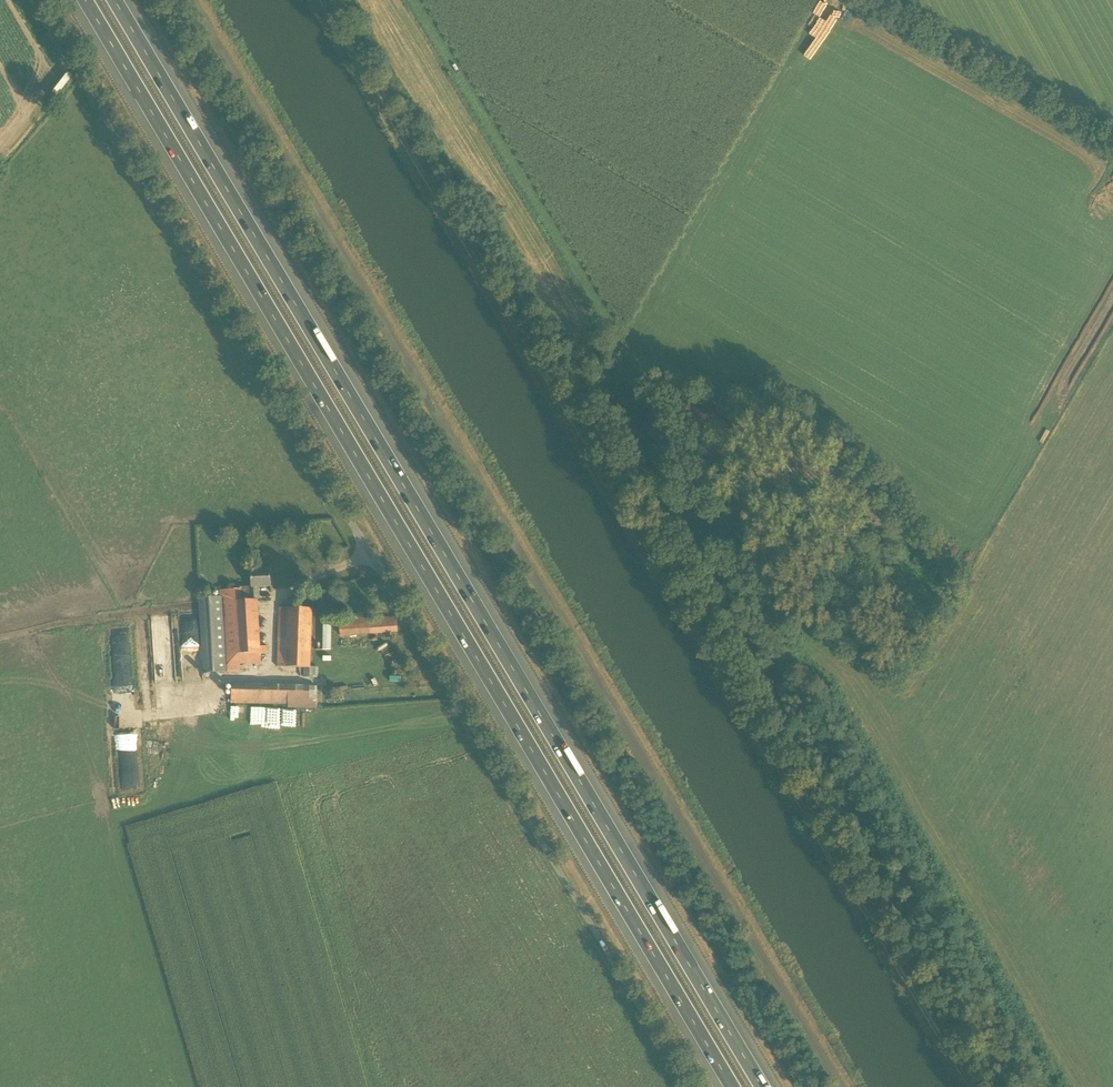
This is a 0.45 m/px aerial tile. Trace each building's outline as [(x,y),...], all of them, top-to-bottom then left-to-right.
[(261,664),(258,587),(271,586),(270,569),(251,570),(252,588),(222,590),(222,597),(200,598),(204,674),(240,672),(240,664),(261,664)] [(311,667),(312,624),(313,607),(280,606),(280,652),(278,652),(277,667),(304,668),(304,677),(317,678),(318,668),(311,667)] [(340,635),(398,631),(397,618),(339,622),(340,635)] [(322,650),(330,650),(330,625),(322,625),(322,650)] [(202,687),(202,681),(192,680),(192,675),(182,675),(182,687),(202,687)] [(316,708),(317,685),(231,684),(231,703),(288,704),(288,708),(316,708)] [(121,786),(140,785),(137,739),(119,740),(121,786)]
